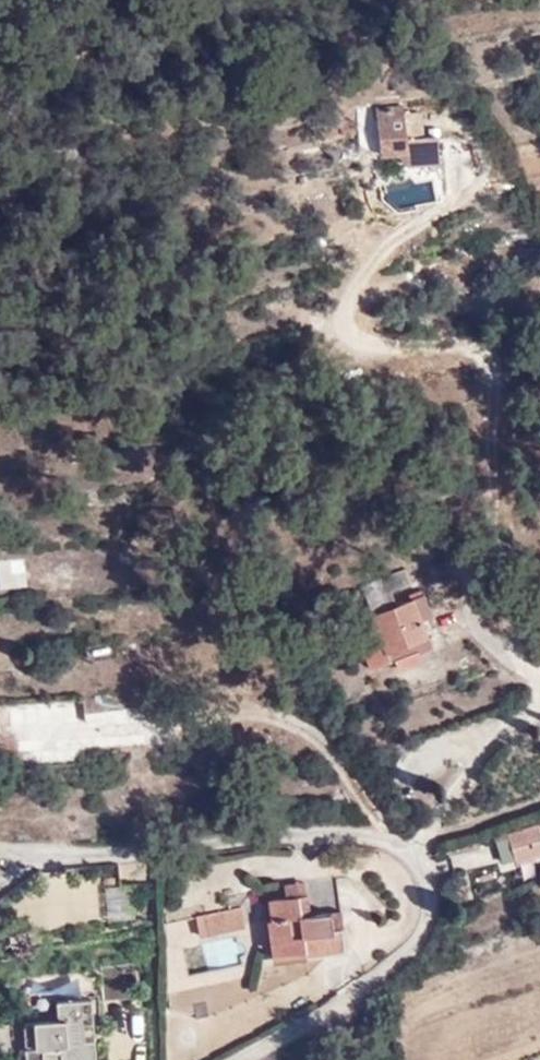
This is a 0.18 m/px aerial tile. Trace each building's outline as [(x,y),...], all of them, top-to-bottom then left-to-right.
[(401,123),(377,126),(377,155),(403,153),(401,123)] [(0,561),(0,586),(25,584),(23,560),(0,561)] [(369,612),(389,605),(378,579),(359,586),(369,612)] [(424,593),(389,605),(369,612),(378,636),(385,656),(392,653),(419,644),(427,642),(419,615),(430,611),(424,593)] [(385,656),(378,636),(361,642),(368,663),(385,656)] [(423,661),(419,644),(392,653),(398,669),(423,661)] [(74,700),(27,702),(29,729),(76,727),(74,700)] [(101,755),(100,736),(77,737),(78,756),(101,755)] [(398,778),(405,805),(429,799),(422,772),(398,778)] [(490,837),(500,863),(517,863),(539,856),(539,820),(490,837)] [(298,883),(276,885),(258,887),(262,909),(268,947),(298,942),(298,950),(337,945),(334,923),(339,923),(337,902),(302,905),(298,883)] [(132,914),(132,885),(79,885),(80,914),(132,914)] [(238,907),(196,918),(202,941),(244,928),(238,907)] [(268,947),(262,909),(251,912),(257,949),(268,947)] [(30,1018),(31,1050),(32,1059),(101,1059),(100,1038),(91,1038),(91,1020),(95,1020),(94,1008),(88,1008),(88,1000),(64,1001),(63,1016),(30,1018)] [(30,1018),(0,1020),(0,1051),(31,1050),(30,1018)]
